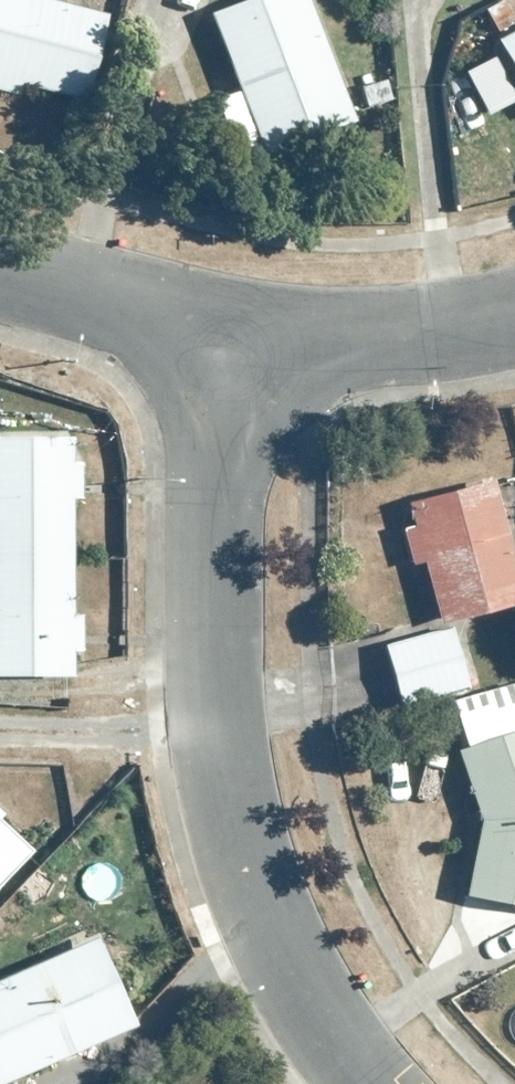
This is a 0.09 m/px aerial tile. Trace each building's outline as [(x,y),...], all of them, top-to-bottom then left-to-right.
[(95,30),(102,0),(0,0),(0,8),(95,30)] [(368,55),(348,0),(233,0),(268,92),(368,55)] [(406,439),(441,567),(514,547),(514,476),(498,414),(406,439)] [(39,425),(0,425),(0,672),(39,672),(39,425)] [(458,661),(451,835),(514,838),(514,664),(458,661)] [(103,999),(61,909),(0,938),(0,1047),(103,999)]
